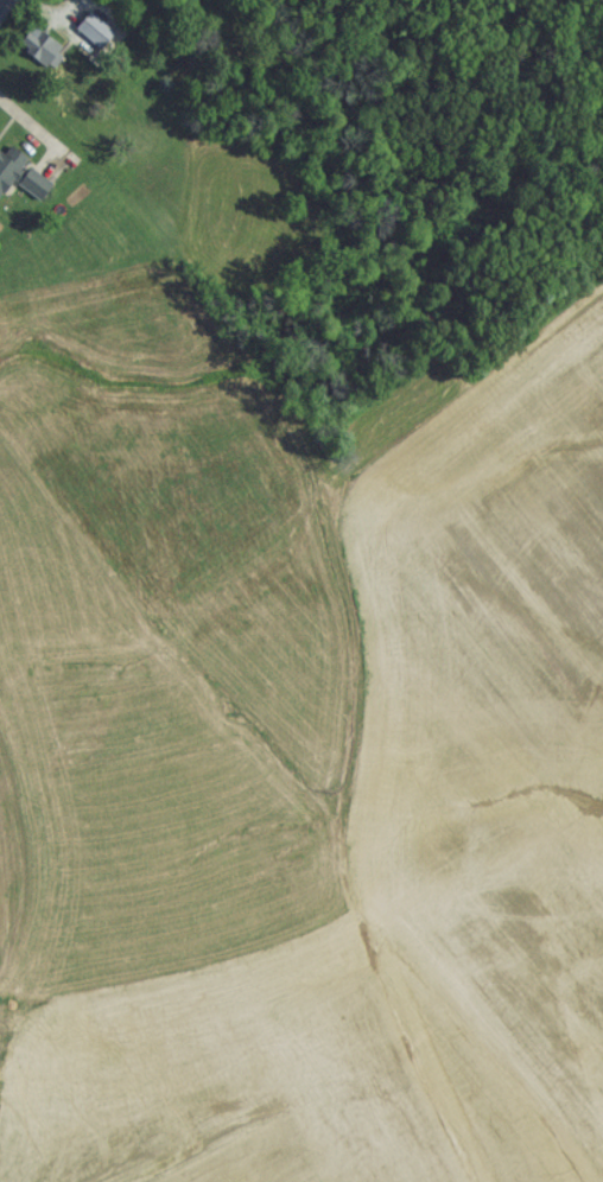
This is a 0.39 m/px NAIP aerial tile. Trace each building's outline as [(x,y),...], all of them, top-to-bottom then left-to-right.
[(75,37),(90,18),(116,38),(102,57),(75,37)] [(20,51),(34,31),(61,50),(55,58),(64,64),(52,81),(28,64),(32,59),(20,51)] [(1,163),(0,162),(0,204),(13,188),(34,204),(46,190),(20,171),(25,165),(8,153),(1,163)]
